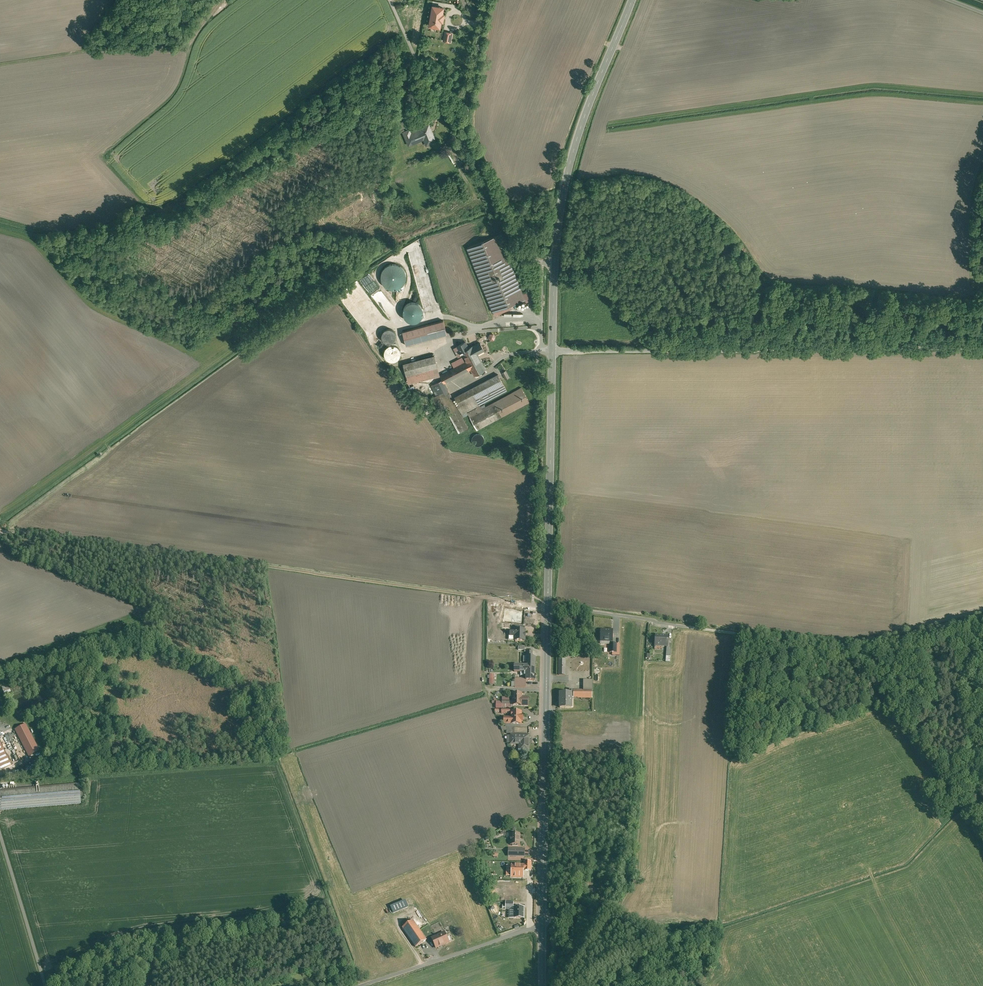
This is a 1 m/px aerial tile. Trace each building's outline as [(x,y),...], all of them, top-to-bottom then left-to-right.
[(446,7),(434,5),(431,26),(443,28),(444,23),(446,23),(447,13),(445,13),(446,7)] [(454,32),(445,30),(443,41),(452,43),(454,32)] [(419,115),(408,119),(410,124),(415,122),(416,124),(422,122),(419,115)] [(435,138),(429,123),(420,127),(420,128),(411,132),(410,132),(414,141),(424,137),(424,139),(429,137),(430,140),(435,138)] [(409,144),(414,141),(410,132),(411,132),(409,128),(404,131),(409,144)] [(298,187),(295,182),(289,187),(291,191),(298,187)] [(500,234),(469,247),(495,311),(526,299),(500,234)] [(443,319),(403,330),(407,343),(447,332),(443,319)] [(462,362),(479,353),(486,349),(482,341),(471,347),(467,341),(455,348),(462,362)] [(405,361),(410,381),(440,373),(435,353),(405,361)] [(487,368),(479,353),(462,362),(440,373),(442,378),(430,384),(436,396),(440,394),(460,431),(469,427),(444,381),(471,367),(474,375),(487,368)] [(507,365),(501,368),(505,378),(511,375),(507,365)] [(508,389),(499,372),(456,395),(465,412),(468,411),(481,404),(508,389)] [(529,402),(521,386),(483,407),(481,404),(468,411),(477,429),(529,402)] [(537,628),(537,613),(528,613),(528,618),(523,617),(523,609),(515,609),(510,609),(510,614),(515,615),(515,620),(523,620),(523,621),(528,621),(528,628),(537,628)] [(525,632),(515,632),(515,633),(511,633),(510,638),(515,638),(515,642),(525,642),(525,632)] [(607,632),(601,632),(600,643),(610,643),(612,643),(613,643),(613,632),(607,632)] [(668,636),(662,636),(655,635),(655,646),(655,645),(661,645),(661,646),(667,646),(666,662),(670,662),(671,642),(668,642),(668,636)] [(620,657),(620,645),(612,645),(612,643),(610,643),(610,654),(612,654),(612,657),(620,657)] [(535,682),(535,658),(532,658),(532,653),(527,653),(526,667),(519,667),(519,666),(514,666),(514,673),(526,674),(526,682),(535,682)] [(592,700),(592,682),(583,682),(583,692),(574,692),(574,695),(560,695),(560,704),(560,710),(571,710),(571,709),(570,709),(570,701),(574,701),(574,699),(592,700)] [(7,684),(0,687),(4,695),(11,692),(7,684)] [(502,703),(496,703),(496,710),(502,710),(502,709),(513,709),(513,706),(521,707),(528,707),(528,699),(522,699),(522,696),(513,695),(513,702),(502,702),(502,703)] [(521,717),(521,714),(512,713),(512,719),(504,719),(504,725),(511,725),(521,725),(521,722),(523,722),(523,717),(521,717)] [(39,750),(26,724),(17,729),(29,755),(39,750)] [(529,737),(511,737),(511,745),(511,744),(519,744),(519,752),(518,752),(518,753),(521,753),(521,752),(529,753),(529,737)] [(11,765),(0,743),(0,771),(11,765)] [(519,831),(509,831),(509,846),(519,846),(519,831)] [(523,864),(511,864),(511,876),(523,876),(523,869),(531,869),(531,861),(523,860),(523,864)] [(513,901),(505,901),(505,909),(509,909),(508,918),(524,918),(524,908),(513,908),(513,901)] [(408,907),(406,903),(393,910),(394,914),(408,907)] [(425,940),(411,919),(402,925),(416,946),(425,940)] [(431,939),(436,949),(449,942),(444,932),(431,939)] [(273,971),(265,974),(267,979),(275,976),(273,971)]
